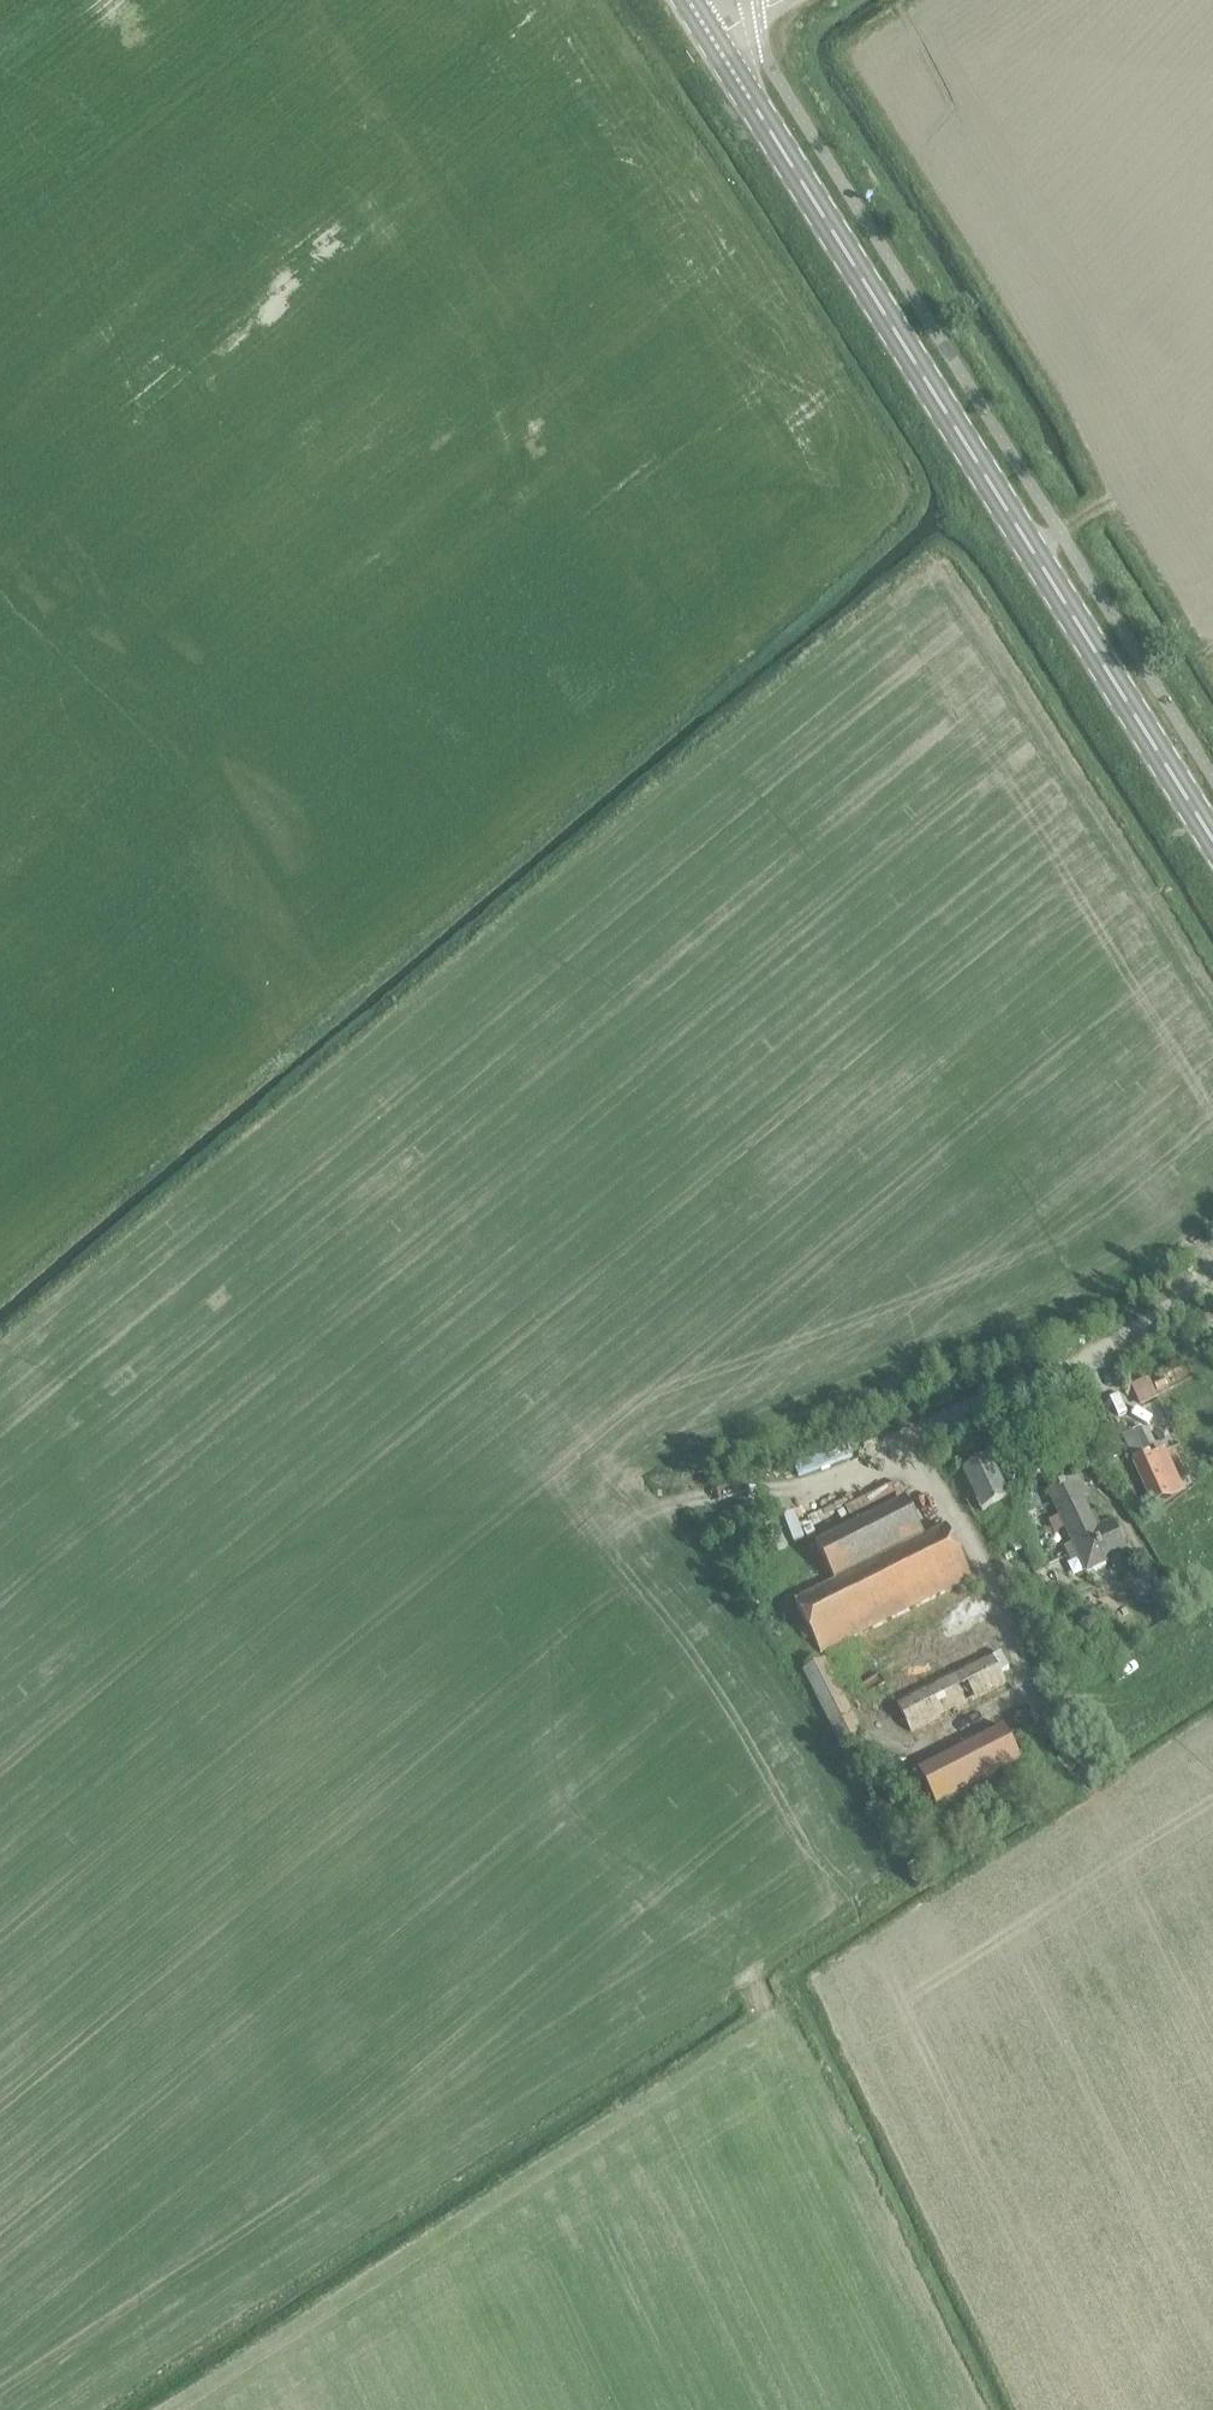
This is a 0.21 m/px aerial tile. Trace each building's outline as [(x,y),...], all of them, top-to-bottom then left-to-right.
[(1131,1464),(1149,1503),(1166,1496),(1148,1457),(1131,1464)] [(965,1473),(981,1510),(1011,1497),(995,1460),(965,1473)] [(1092,1509),(1087,1511),(1080,1496),(1084,1494),(1076,1476),(1047,1489),(1083,1567),(1124,1548),(1112,1519),(1099,1525),(1092,1509)] [(946,1529),(924,1540),(906,1501),(815,1545),(834,1584),(796,1603),(821,1654),(972,1581),(946,1529)] [(896,1706),(909,1733),(1005,1686),(991,1658),(896,1706)] [(800,1674),(842,1758),(865,1746),(823,1662),(800,1674)] [(915,1773),(934,1809),(1021,1764),(1002,1728),(915,1773)]
